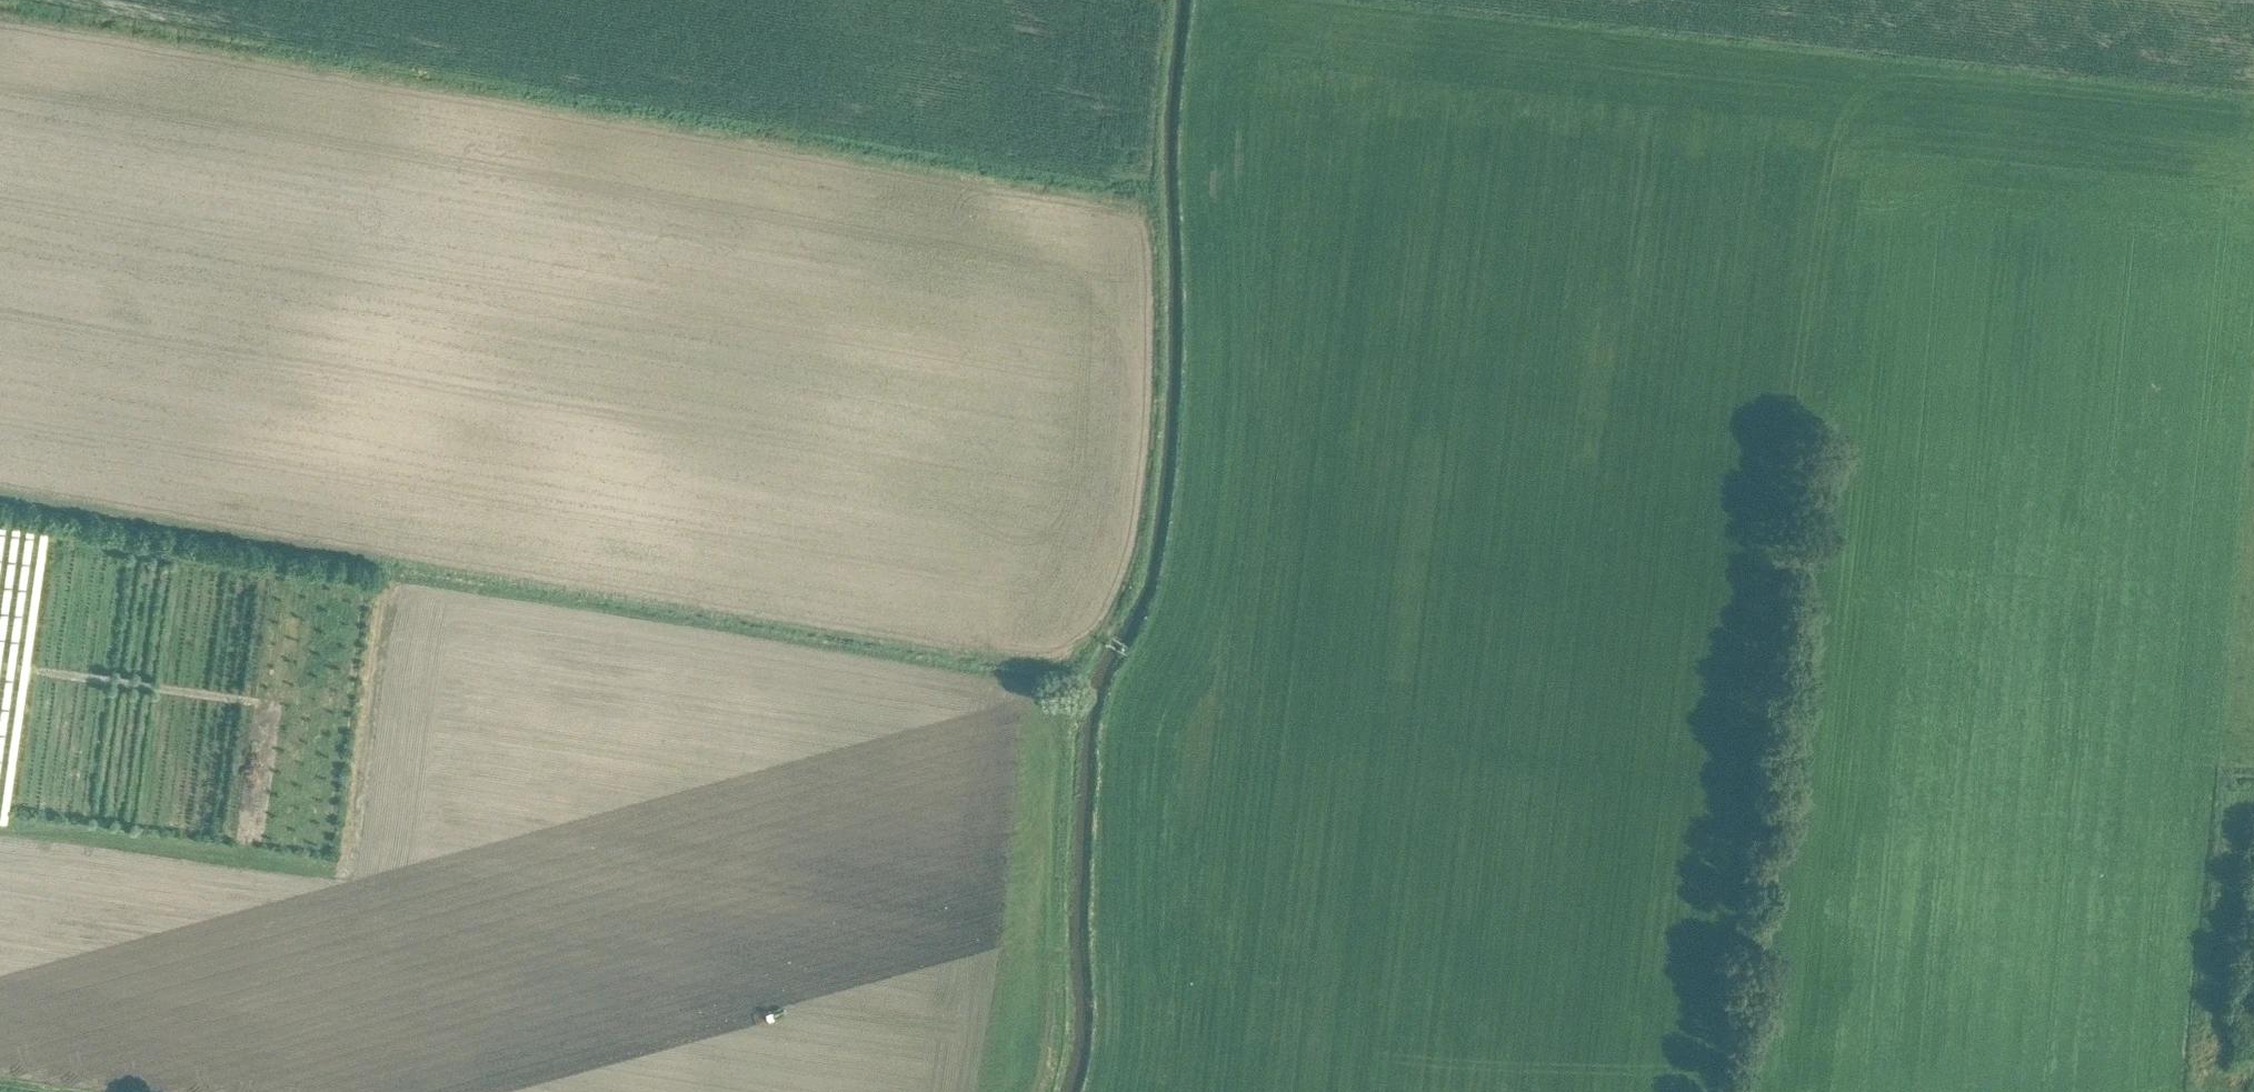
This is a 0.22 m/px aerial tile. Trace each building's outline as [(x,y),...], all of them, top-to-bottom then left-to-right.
[(46,533),(0,526),(0,821),(46,533)]
